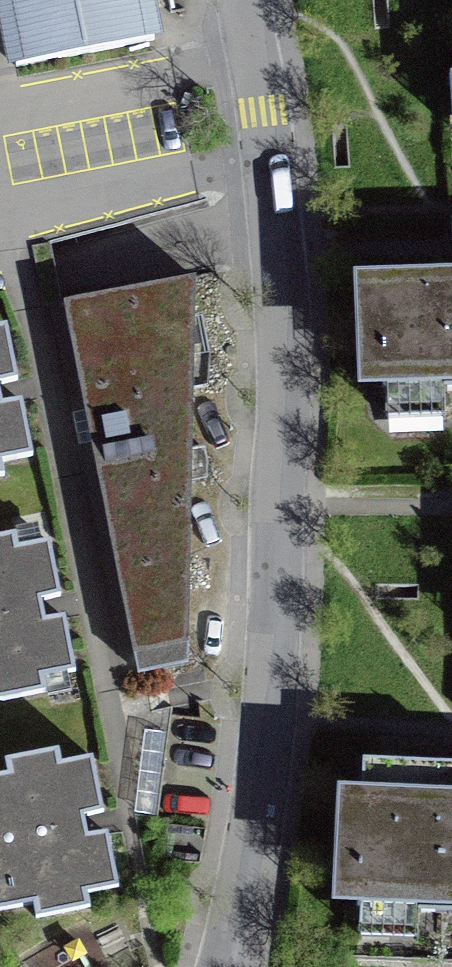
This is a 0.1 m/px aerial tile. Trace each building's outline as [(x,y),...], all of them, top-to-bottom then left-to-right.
[(17,66),(155,39),(147,0),(4,0),(17,66)] [(183,641),(197,386),(199,284),(65,304),(135,654),(183,641)] [(358,401),(451,400),(451,286),(356,288),(358,401)] [(8,476),(5,462),(38,456),(12,329),(0,331),(0,478),(8,476)] [(53,695),(50,681),(82,675),(56,546),(25,552),(22,540),(0,544),(0,706),(53,695)] [(0,787),(0,921),(41,912),(44,926),(98,915),(95,900),(130,893),(102,762),(66,770),(64,759),(18,769),(21,782),(0,787)] [(341,800),(335,923),(451,929),(451,774),(368,770),(367,801),(341,800)]
